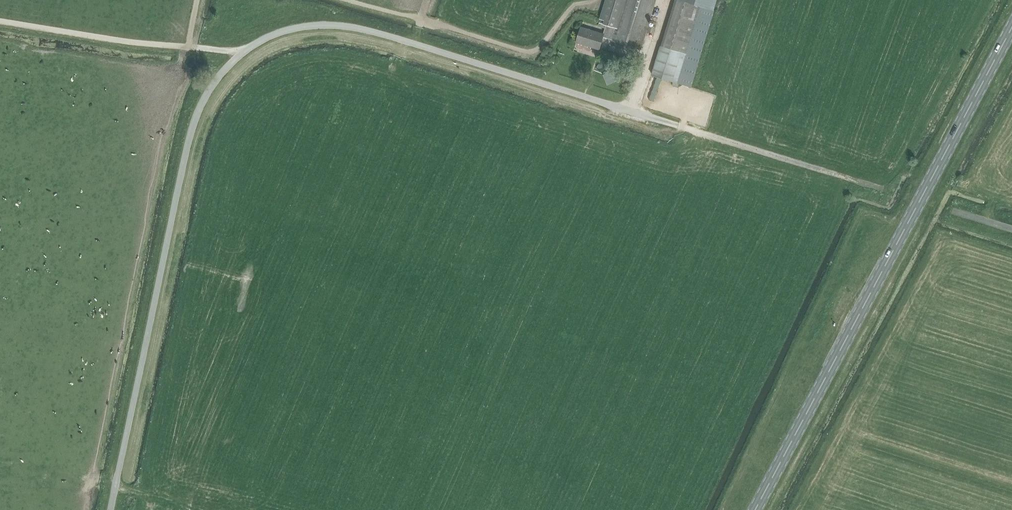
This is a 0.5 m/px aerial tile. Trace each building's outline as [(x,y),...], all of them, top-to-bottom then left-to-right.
[(598,23),(606,25),(603,33),(581,27),(576,42),(599,49),(603,36),(610,39),(610,40),(640,49),(655,0),(605,0),(598,23)] [(688,54),(703,6),(682,0),(675,0),(651,77),(678,85),(688,54)] [(714,9),(717,0),(682,0),(703,6),(714,9)] [(628,69),(632,58),(620,54),(616,65),(628,69)] [(603,71),(609,82),(620,77),(614,66),(603,71)]
